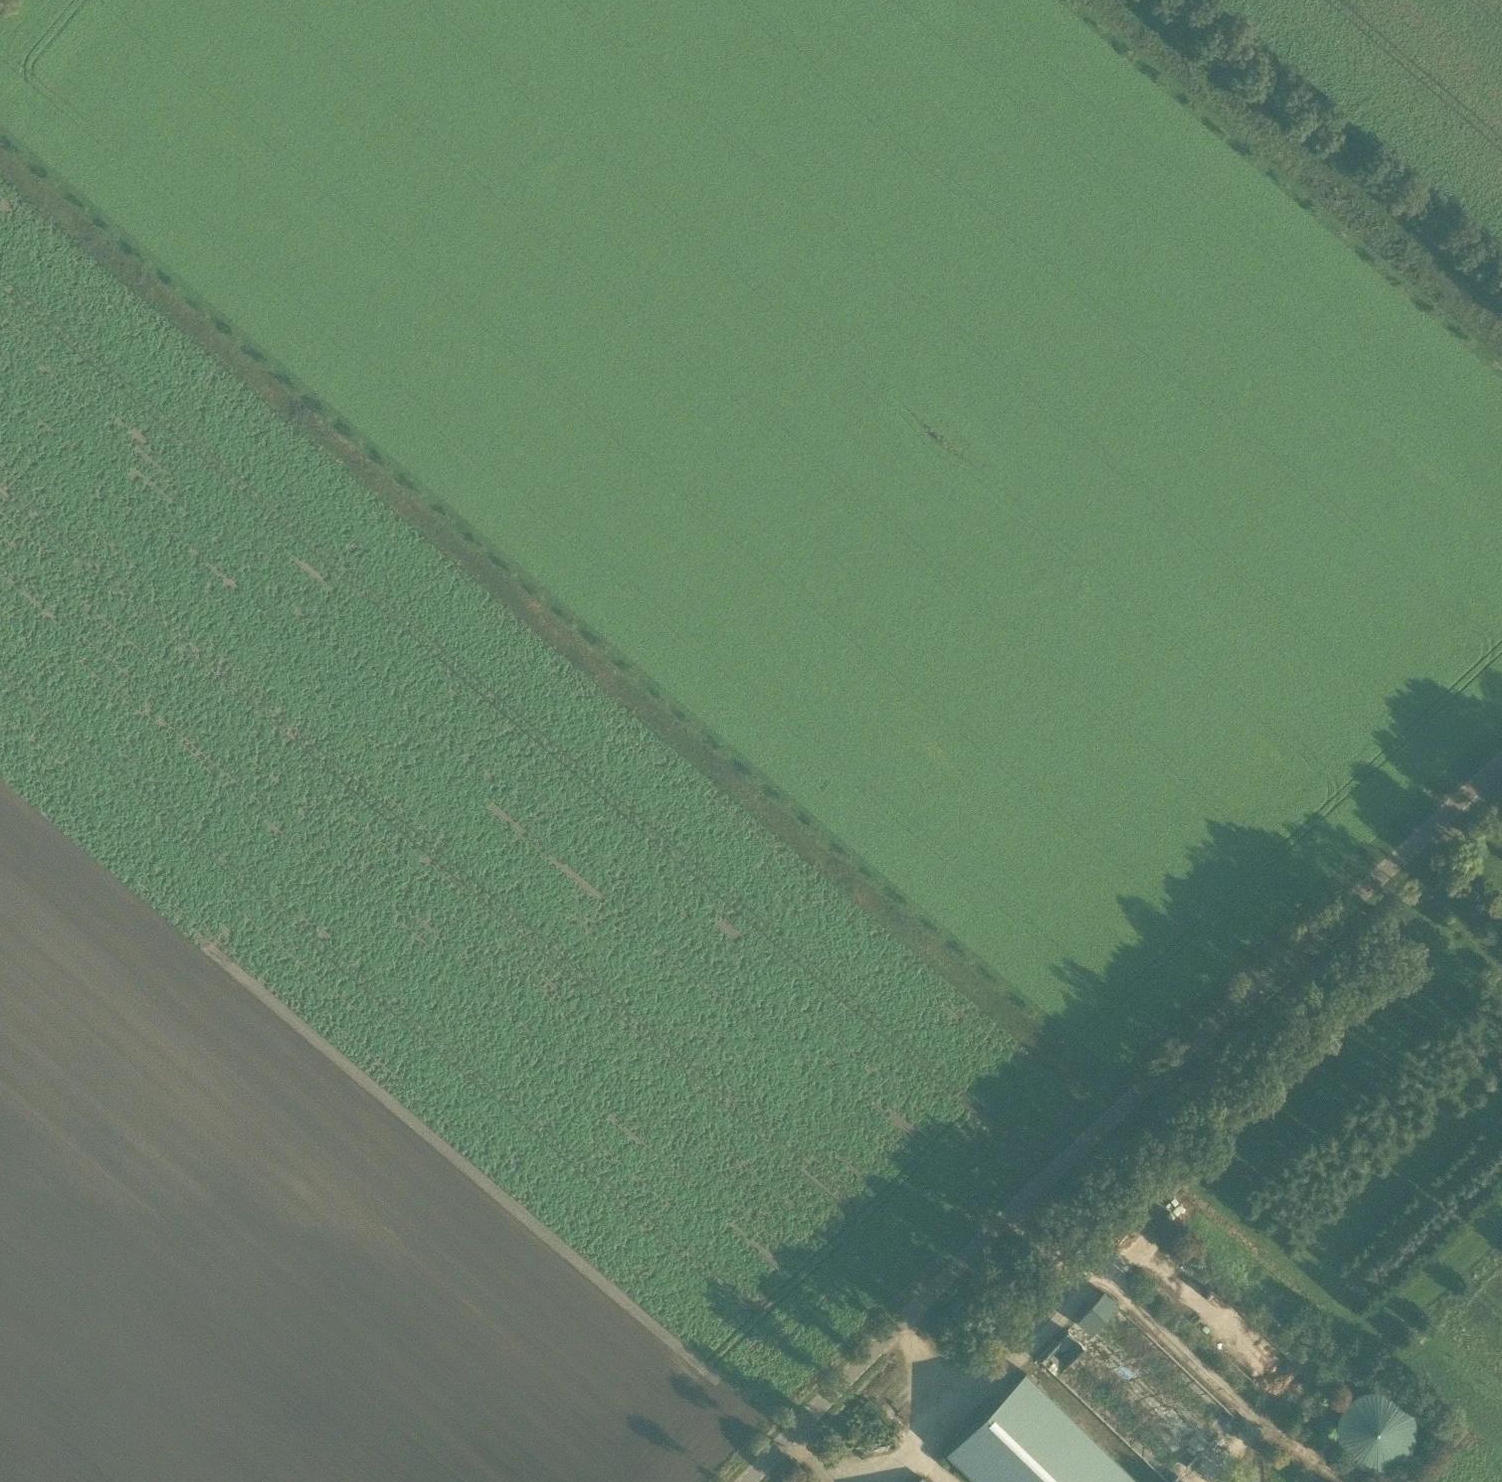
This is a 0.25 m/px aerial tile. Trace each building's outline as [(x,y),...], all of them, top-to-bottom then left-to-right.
[(1077,1321),(1091,1334),(1117,1306),(1103,1293),(1077,1321)] [(1185,1463),(1232,1417),(1124,1308),(1086,1345),(1096,1355),(1087,1364),(1185,1463)] [(1039,1363),(1055,1374),(1078,1340),(1062,1329),(1039,1363)] [(1262,1338),(1258,1346),(1276,1356),(1280,1348),(1262,1338)] [(1025,1373),(947,1454),(976,1481),(1137,1481),(1025,1373)] [(1338,1430),(1338,1434),(1338,1437),(1339,1440),(1340,1444),(1341,1447),(1343,1450),(1345,1453),(1347,1455),(1349,1458),(1352,1460),(1354,1462),(1357,1464),(1360,1466),(1363,1467),(1367,1468),(1370,1469),(1373,1469),(1377,1469),(1380,1469),(1384,1469),(1387,1468),(1390,1467),(1393,1466),(1396,1464),(1399,1462),(1402,1460),(1404,1458),(1407,1455),(1409,1453),(1411,1450),(1412,1447),(1413,1444),(1414,1440),(1415,1437),(1416,1434),(1416,1430),(1416,1427),(1415,1423),(1414,1420),(1413,1417),(1412,1414),(1411,1411),(1409,1408),(1407,1405),(1404,1403),(1402,1400),(1399,1398),(1396,1396),(1393,1395),(1390,1394),(1387,1392),(1384,1392),(1380,1391),(1377,1391),(1373,1391),(1370,1392),(1367,1392),(1363,1394),(1360,1395),(1357,1396),(1354,1398),(1352,1400),(1349,1403),(1347,1405),(1345,1408),(1343,1411),(1341,1414),(1340,1417),(1339,1420),(1338,1423),(1338,1427),(1338,1430)]
